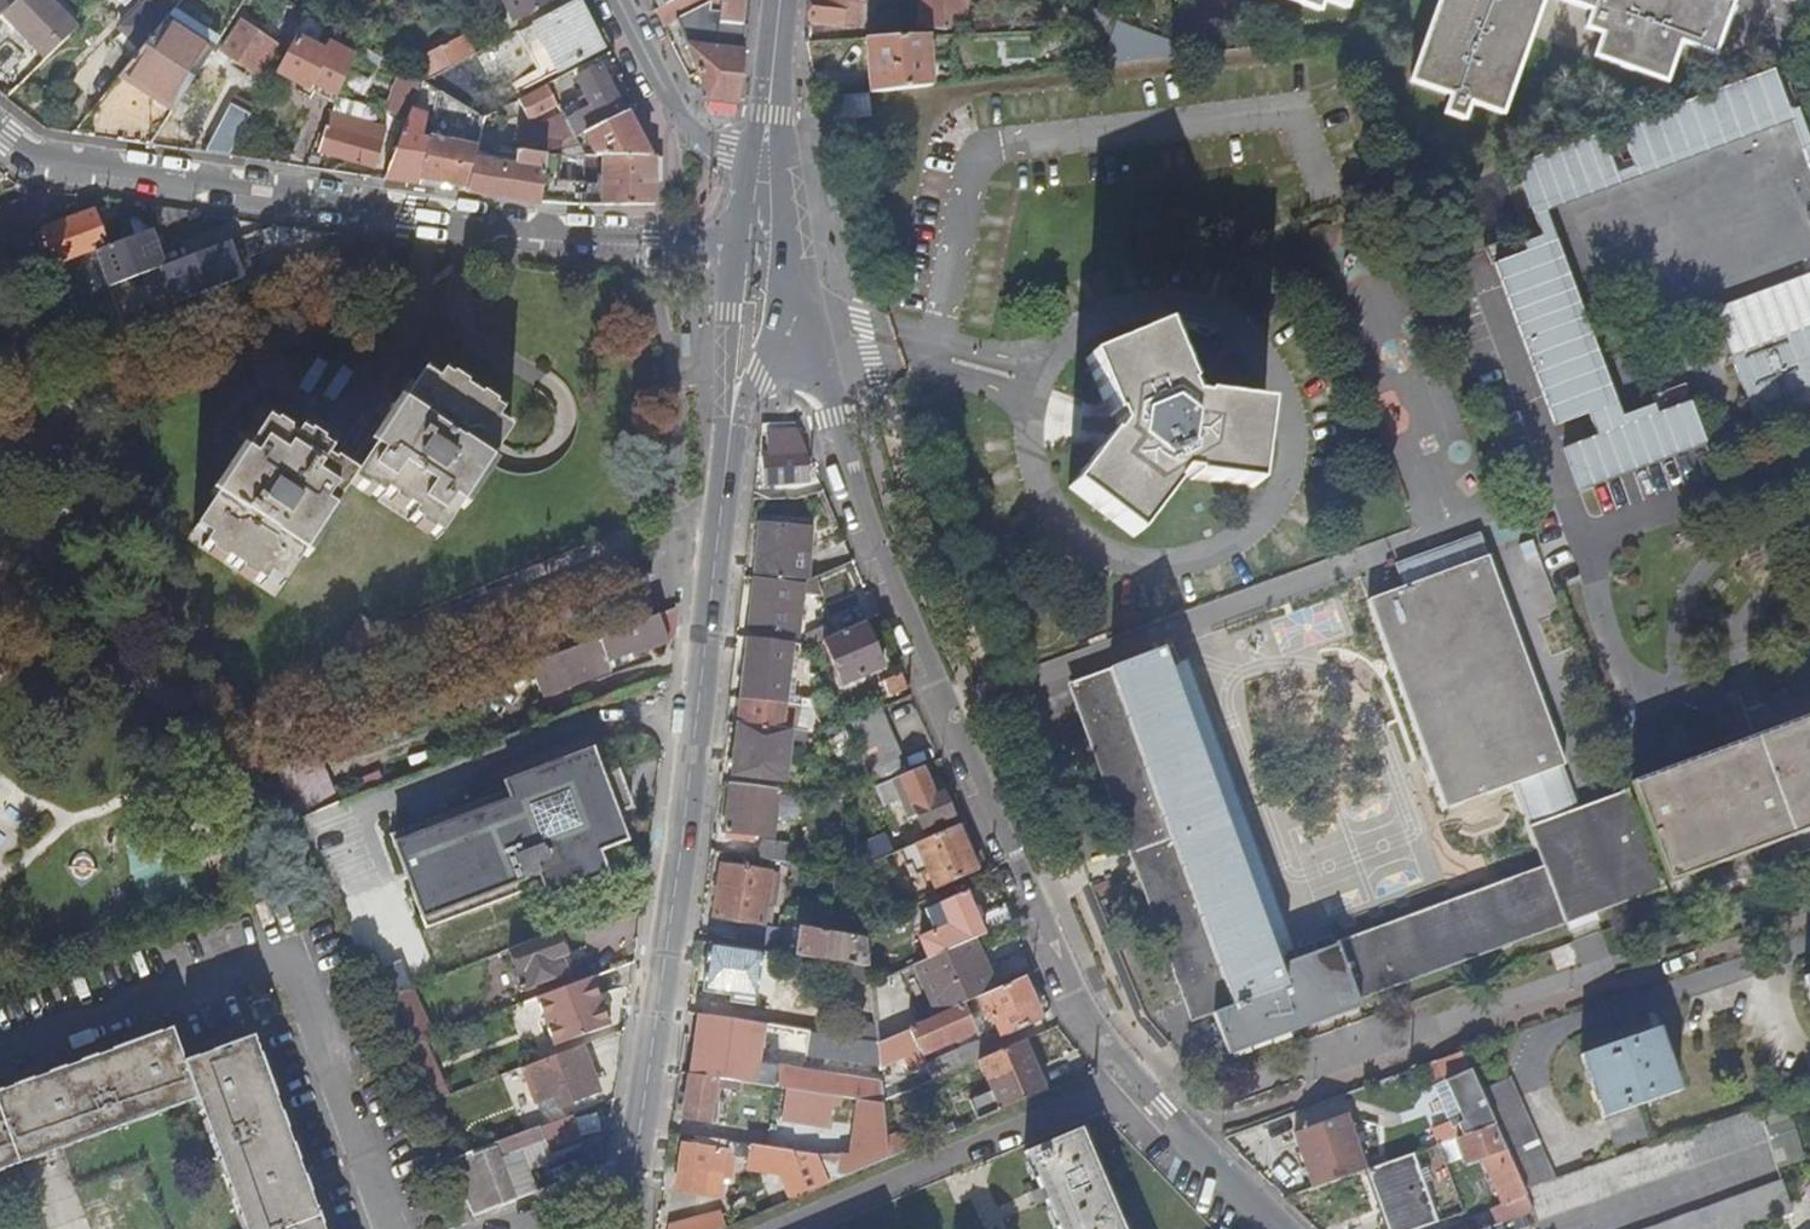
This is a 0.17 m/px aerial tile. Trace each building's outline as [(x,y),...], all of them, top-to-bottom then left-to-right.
[(47,0),(20,0),(7,10),(2,14),(43,63),(74,33),(47,0)] [(143,3),(118,27),(141,52),(172,13),(183,0),(141,0),(143,3)] [(351,0),(324,0),(320,2),(325,14),(351,0)] [(514,21),(555,0),(504,0),(514,21)] [(655,12),(664,28),(678,21),(707,100),(737,103),(746,27),(719,23),(719,19),(709,17),(710,3),(709,2),(694,10),(689,0),(679,0),(666,6),(655,12)] [(694,10),(709,2),(710,3),(709,17),(719,19),(719,23),(746,27),(750,0),(689,0),(694,10)] [(808,21),(844,25),(844,24),(846,2),(862,4),(864,4),(865,0),(811,0),(808,21)] [(967,0),(921,0),(917,27),(947,30),(950,13),(965,15),(967,0)] [(1319,11),(1323,0),(1346,9),(1349,0),(1288,0),(1319,11)] [(1411,82),(1451,96),(1445,113),(1464,120),(1470,103),(1502,114),(1530,35),(1542,0),(1440,0),(1411,82)] [(1609,17),(1603,34),(1620,40),(1611,63),(1666,81),(1680,42),(1714,54),(1732,2),(1725,0),(1560,0),(1609,17)] [(846,2),(844,24),(860,25),(862,4),(846,2)] [(602,50),(578,6),(521,36),(546,81),(602,50)] [(219,43),(172,13),(141,52),(122,75),(155,97),(159,91),(179,104),(219,43)] [(318,87),(339,97),(355,59),(330,45),(325,54),(307,44),(319,22),(304,14),(291,38),(297,41),(280,75),(308,90),(311,83),(318,87)] [(274,44),(242,23),(223,53),(253,73),(274,44)] [(1117,23),(1101,67),(1168,59),(1174,43),(1117,23)] [(927,36),(868,40),(871,94),(931,87),(927,36)] [(463,62),(475,55),(467,40),(455,46),(463,62)] [(441,73),(463,62),(455,46),(454,45),(433,57),(441,73)] [(426,81),(441,73),(433,57),(418,65),(426,81)] [(574,140),(586,134),(624,114),(601,68),(578,80),(587,97),(581,100),(586,111),(593,108),(595,113),(568,127),(571,133),(574,140)] [(1618,128),(1634,171),(1789,114),(1773,71),(1618,128)] [(17,89),(0,76),(0,96),(6,100),(17,89)] [(386,131),(401,136),(411,111),(421,85),(407,79),(386,131)] [(315,93),(336,104),(339,97),(318,87),(315,93)] [(155,97),(175,109),(179,104),(159,91),(155,97)] [(868,94),(835,98),(832,123),(871,118),(868,94)] [(230,104),(203,154),(228,158),(251,115),(230,104)] [(384,181),(419,186),(420,180),(429,138),(434,118),(411,111),(401,136),(384,181)] [(586,134),(598,156),(605,156),(648,157),(626,113),(624,114),(586,134)] [(376,168),(386,131),(331,115),(319,153),(376,168)] [(566,144),(574,140),(571,133),(563,138),(566,144)] [(1601,134),(1515,166),(1531,208),(1617,177),(1601,134)] [(466,189),(476,153),(477,148),(429,138),(420,180),(466,189)] [(540,203),(546,155),(517,149),(515,160),(476,153),(466,189),(465,192),(540,203)] [(648,157),(605,156),(606,176),(599,176),(599,183),(558,180),(560,155),(546,155),(540,203),(564,203),(589,206),(655,206),(655,157),(648,157)] [(11,236),(59,218),(49,194),(2,211),(11,236)] [(197,212),(158,206),(148,212),(128,220),(134,236),(152,229),(197,212)] [(103,245),(91,210),(42,228),(54,263),(103,245)] [(134,236),(96,250),(109,285),(160,266),(166,264),(152,229),(134,236)] [(166,264),(160,266),(174,302),(242,277),(228,240),(166,264)] [(1547,245),(1494,264),(1498,274),(1554,427),(1607,407),(1547,245)] [(1192,395),(1165,326),(1089,356),(1108,402),(1117,425),(1102,444),(1070,486),(1135,536),(1181,476),(1216,480),(1257,486),(1268,405),(1192,395)] [(1761,425),(1809,407),(1809,328),(1736,356),(1755,409),(1761,425)] [(428,373),(358,474),(329,455),(332,451),(322,445),(324,442),(311,432),(308,435),(300,430),(302,427),(273,408),(244,449),(239,445),(209,488),(215,492),(194,523),(206,531),(200,541),(208,546),(206,549),(221,559),(224,556),(239,567),(237,570),(251,579),(254,577),(262,582),(267,574),(281,583),(302,553),(306,555),(337,511),(332,508),(350,482),(370,496),(372,493),(378,497),(376,500),(408,521),(411,518),(417,523),(415,526),(428,534),(431,531),(438,536),(458,505),(464,508),(494,464),(489,460),(510,429),(496,420),(501,411),(493,406),(495,403),(482,394),(480,397),(464,386),(466,383),(453,374),(450,377),(443,372),(437,379),(428,373)] [(1694,401),(1562,449),(1578,492),(1592,487),(1705,445),(1710,444),(1704,428),(1694,401)] [(803,456),(803,446),(774,447),(774,458),(763,459),(765,483),(807,479),(805,456),(803,456)] [(808,578),(811,526),(781,525),(781,532),(758,530),(756,575),(808,578)] [(1405,579),(1492,552),(1486,533),(1399,560),(1405,579)] [(1356,998),(1662,886),(1628,794),(1581,811),(1487,557),(1367,601),(1445,810),(1513,785),(1545,870),(1337,945),(1336,943),(1334,944),(1334,947),(1277,967),(1162,651),(1110,669),(1116,689),(1108,692),(1101,676),(1077,685),(1075,687),(1075,690),(1080,701),(1077,703),(1186,1003),(1226,988),(1233,1006),(1212,1014),(1228,1056),(1320,1022),(1316,1012),(1353,999),(1357,1009),(1360,1007),(1356,998)] [(814,579),(799,585),(798,586),(756,581),(750,632),(793,637),(798,594),(812,596),(814,579)] [(657,614),(533,662),(541,692),(546,694),(634,658),(632,653),(666,640),(657,614)] [(884,668),(864,624),(831,638),(822,642),(842,686),(884,668)] [(806,638),(810,647),(822,642),(831,638),(827,629),(806,638)] [(740,699),(738,724),(788,730),(794,730),(795,721),(782,719),(784,704),(783,703),(790,644),(749,639),(741,700),(740,699)] [(893,696),(910,689),(903,674),(886,682),(893,696)] [(813,716),(814,704),(800,701),(800,707),(806,708),(805,714),(813,716)] [(878,785),(909,772),(881,708),(851,721),(878,785)] [(1755,740),(1633,786),(1669,881),(1809,828),(1809,719),(1755,740)] [(788,730),(738,724),(732,775),(783,781),(788,730)] [(341,802),(317,745),(272,763),(297,818),(297,819),(341,802)] [(596,852),(624,841),(614,813),(629,808),(616,772),(600,777),(590,750),(513,781),(505,788),(505,791),(390,835),(421,917),(521,879),(537,873),(596,852)] [(929,785),(921,767),(909,772),(878,785),(875,787),(879,798),(890,794),(893,800),(899,797),(909,819),(917,816),(922,829),(953,816),(938,781),(929,785)] [(778,789),(731,784),(726,832),(773,837),(778,789)] [(964,840),(974,836),(968,821),(899,851),(905,866),(911,864),(915,874),(927,869),(935,888),(977,870),(964,840)] [(883,858),(893,853),(886,836),(857,849),(859,868),(883,858)] [(762,841),(760,859),(791,863),(793,846),(762,841)] [(604,874),(596,852),(537,873),(545,896),(604,874)] [(890,873),(883,858),(859,868),(859,874),(860,886),(890,873)] [(739,942),(775,947),(777,928),(761,926),(769,874),(721,866),(713,920),(742,924),(739,942)] [(521,879),(421,917),(425,927),(525,890),(521,879)] [(901,910),(920,902),(916,894),(911,897),(908,892),(897,898),(901,910)] [(974,939),(983,935),(965,893),(926,910),(936,933),(921,939),(929,959),(974,939)] [(988,933),(1012,923),(1005,906),(983,920),(988,933)] [(789,946),(788,955),(868,967),(866,940),(798,930),(795,947),(789,946)] [(565,955),(556,931),(506,950),(514,971),(510,973),(517,990),(564,972),(559,958),(565,955)] [(960,1004),(984,994),(990,991),(980,968),(985,966),(974,939),(929,959),(917,964),(938,1014),(960,1004)] [(774,953),(763,951),(763,953),(709,946),(702,992),(731,996),(730,1004),(762,1009),(763,1001),(756,1000),(761,958),(767,964),(779,965),(781,954),(774,953)] [(990,991),(995,989),(985,966),(980,968),(990,991)] [(888,976),(870,984),(876,1041),(894,1034),(888,976)] [(609,1025),(590,977),(536,997),(534,998),(553,1047),(609,1025)] [(1041,1019),(1022,977),(995,989),(990,991),(984,994),(1002,1036),(1041,1019)] [(433,1037),(410,986),(376,999),(398,1049),(433,1037)] [(1226,988),(1186,1003),(1192,1021),(1212,1014),(1233,1006),(1226,988)] [(1320,1022),(1357,1009),(1353,999),(1316,1012),(1320,1022)] [(969,1023),(960,1004),(938,1014),(907,1028),(915,1047),(969,1023)] [(690,1075),(739,1082),(754,1084),(757,1064),(762,1025),(700,1015),(690,1075)] [(1679,1090),(1657,1026),(1580,1053),(1603,1116),(1605,1116),(1615,1146),(1645,1135),(1635,1106),(1679,1090)] [(876,1041),(806,1031),(804,1051),(878,1062),(878,1066),(910,1052),(916,1065),(923,1062),(918,1049),(916,1050),(915,1047),(907,1028),(894,1034),(876,1041)] [(196,1099),(183,1064),(170,1030),(0,1092),(0,1170),(196,1099)] [(252,1039),(183,1064),(196,1099),(243,1228),(320,1228),(252,1039)] [(976,1120),(1045,1090),(1024,1041),(977,1061),(991,1092),(968,1102),(976,1120)] [(597,1091),(581,1046),(523,1068),(536,1102),(555,1095),(558,1105),(597,1091)] [(932,1081),(961,1068),(954,1051),(924,1063),(932,1081)] [(767,1086),(770,1066),(757,1064),(754,1084),(767,1086)] [(862,1100),(883,1103),(883,1102),(902,1093),(900,1086),(770,1066),(767,1086),(787,1089),(842,1097),(862,1100)] [(1493,1124),(1479,1093),(1469,1069),(1444,1081),(1461,1121),(1456,1124),(1461,1136),(1493,1124)] [(690,1075),(689,1074),(682,1119),(708,1122),(709,1121),(714,1121),(719,1087),(738,1090),(739,1082),(690,1075)] [(1523,1189),(1553,1178),(1509,1079),(1479,1093),(1493,1124),(1523,1189)] [(842,1097),(787,1089),(783,1120),(807,1124),(828,1126),(831,1104),(841,1105),(842,1097)] [(851,1174),(889,1157),(883,1103),(862,1100),(851,1168),(839,1168),(838,1179),(851,1174)] [(1756,1109),(1767,1139),(1776,1164),(1800,1156),(1780,1102),(1756,1109)] [(537,1127),(545,1124),(540,1107),(509,1119),(515,1135),(537,1127)] [(1756,1109),(1755,1107),(1709,1123),(1648,1145),(1576,1170),(1553,1178),(1523,1189),(1533,1212),(1531,1212),(1534,1220),(1632,1186),(1767,1139),(1756,1109)] [(493,1143),(470,1152),(458,1156),(448,1160),(473,1215),(514,1199),(499,1155),(543,1138),(546,1147),(580,1134),(572,1113),(545,1124),(537,1127),(515,1135),(493,1143)] [(1312,1188),(1362,1170),(1342,1115),(1292,1133),(1312,1188)] [(1533,1212),(1523,1189),(1493,1124),(1461,1136),(1453,1138),(1465,1163),(1480,1156),(1510,1220),(1531,1212),(1533,1212)] [(1078,1129),(1024,1152),(1039,1187),(1045,1200),(1058,1228),(1121,1228),(1078,1129)] [(809,1191),(829,1183),(815,1154),(803,1153),(765,1147),(699,1137),(698,1145),(682,1143),(675,1191),(718,1197),(721,1178),(724,1161),(725,1154),(730,1155),(731,1158),(747,1160),(745,1170),(787,1176),(789,1167),(798,1168),(809,1191)] [(443,1148),(448,1160),(458,1156),(453,1144),(443,1148)] [(1436,1144),(1365,1169),(1386,1228),(1420,1228),(1461,1215),(1436,1144)] [(853,1157),(815,1154),(829,1183),(838,1179),(839,1168),(851,1168),(853,1157)] [(724,1161),(721,1178),(729,1180),(732,1162),(724,1161)] [(795,1197),(809,1191),(798,1168),(789,1167),(787,1176),(795,1197)] [(1794,1211),(1783,1182),(1652,1228),(1745,1228),(1794,1211)] [(669,1228),(721,1228),(715,1215),(670,1224),(669,1228)]
